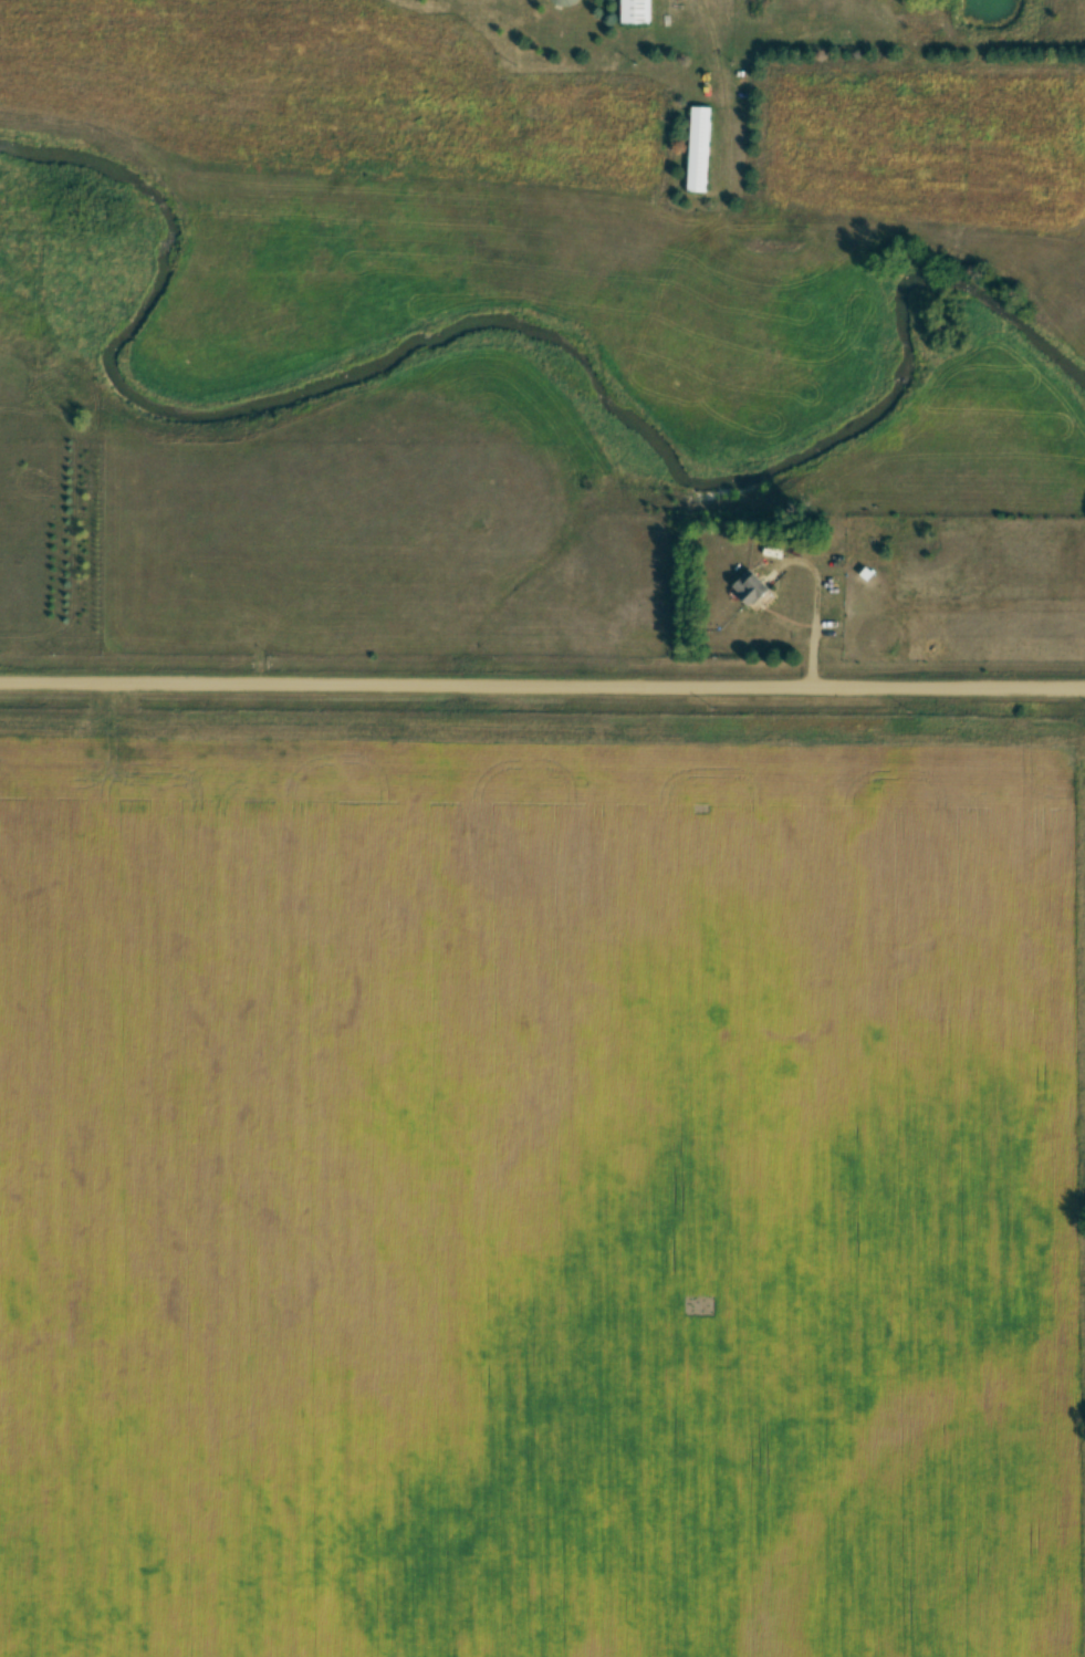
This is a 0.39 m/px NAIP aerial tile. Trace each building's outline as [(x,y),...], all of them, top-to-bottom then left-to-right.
[(620,26),(650,26),(650,0),(620,0),(620,26)] [(710,109),(689,108),(687,194),(708,194),(710,109)] [(771,591),(751,571),(732,590),(752,609),(771,591)]
